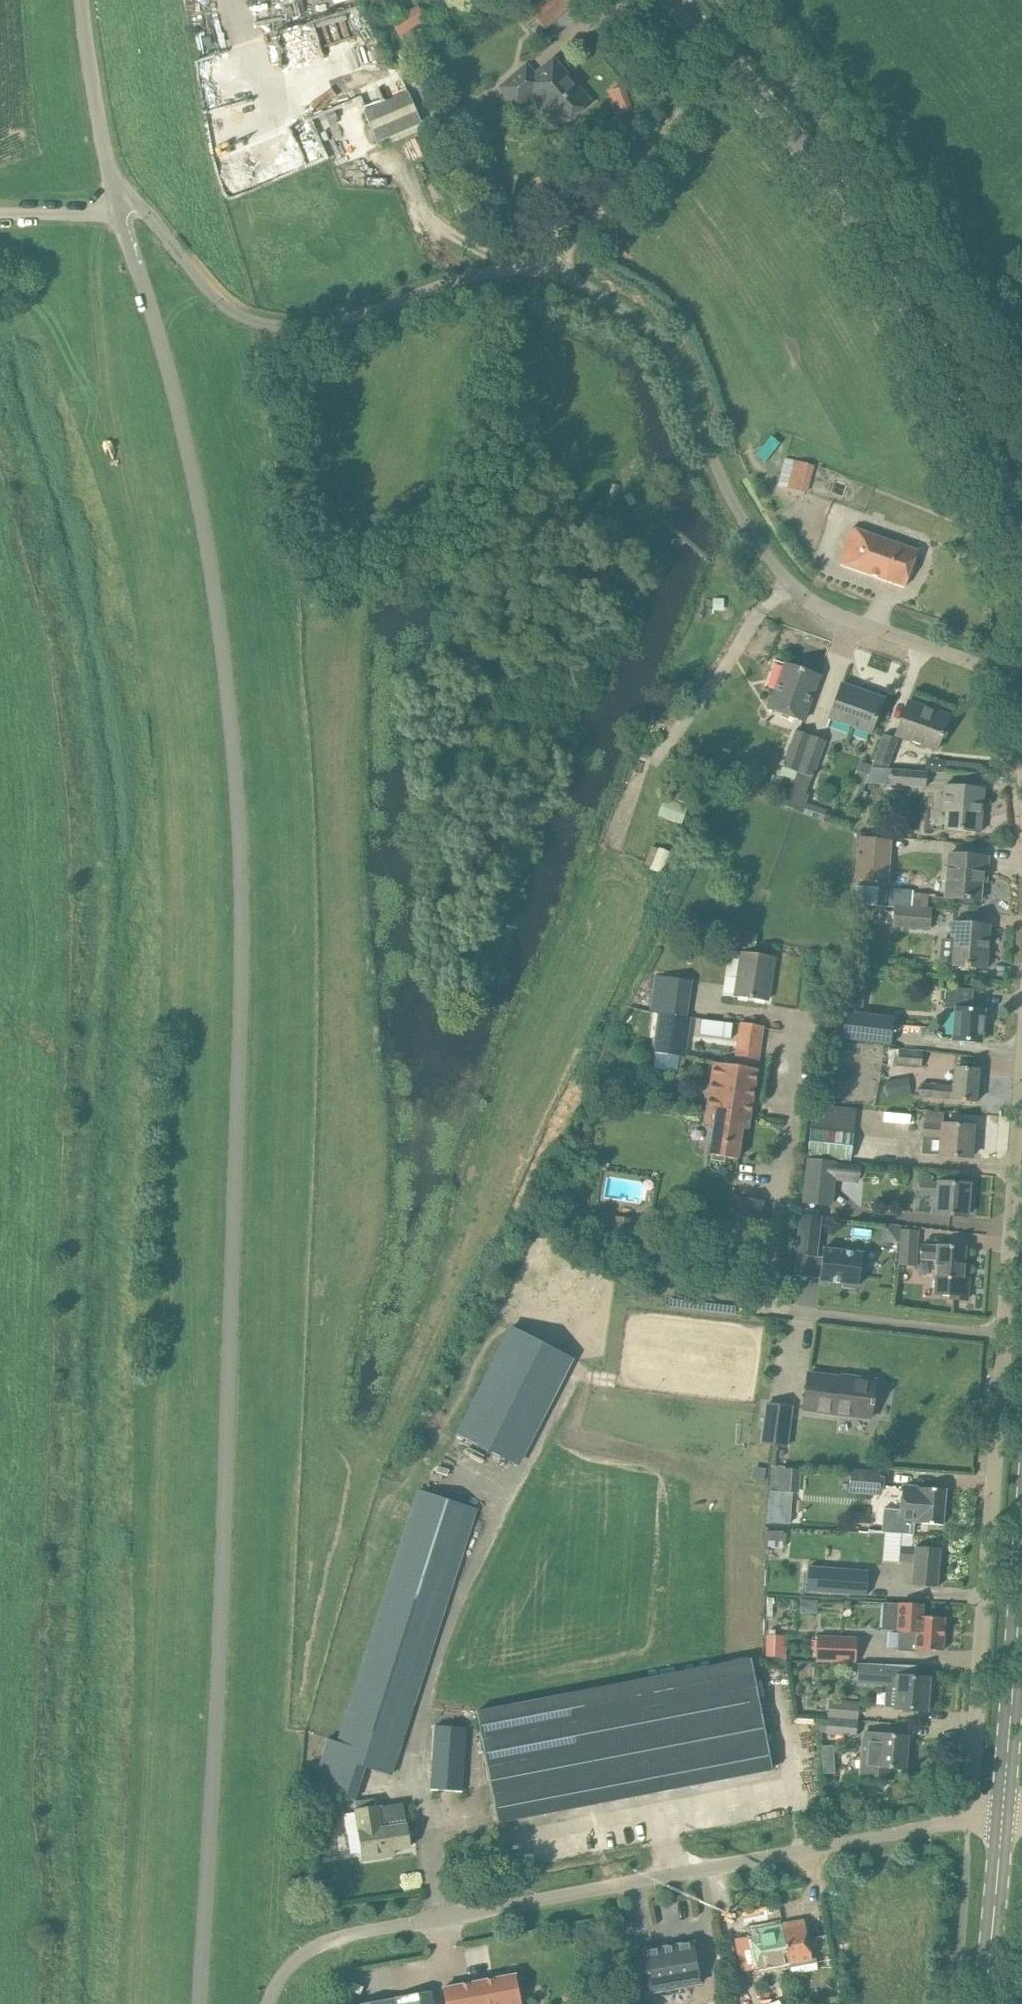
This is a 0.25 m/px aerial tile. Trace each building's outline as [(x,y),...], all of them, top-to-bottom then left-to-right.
[(248,6),(254,25),(278,17),(272,0),(267,0),(248,6)] [(568,0),(531,0),(524,5),(540,24),(569,0),(568,0)] [(422,7),(392,18),(398,34),(429,23),(422,7)] [(569,76),(554,59),(532,77),(524,67),(500,87),(517,107),(533,93),(562,127),(591,102),(590,101),(587,103),(566,79),(569,76)] [(447,78),(439,86),(451,98),(459,91),(447,78)] [(381,142),(428,124),(415,90),(368,107),(381,142)] [(554,195),(546,179),(536,184),(544,200),(554,195)] [(812,466),(785,459),(778,485),(805,492),(812,466)] [(918,551),(852,528),(840,563),(905,586),(918,551)] [(713,598),(713,610),(723,611),(724,599),(713,598)] [(819,676),(785,664),(769,709),(803,721),(819,676)] [(883,699),(842,684),(830,718),(871,733),(883,699)] [(950,716),(908,701),(896,735),(938,750),(950,716)] [(782,767),(780,773),(794,778),(785,805),(784,806),(785,806),(810,736),(795,731),(782,767)] [(785,806),(824,821),(824,820),(828,811),(805,803),(808,795),(806,794),(812,777),(826,742),(810,736),(785,806)] [(873,765),(872,767),(888,769),(897,741),(883,736),(873,765)] [(862,761),(855,779),(866,784),(872,767),(873,765),(862,761)] [(888,770),(888,769),(872,767),(866,784),(924,788),(925,773),(888,770)] [(657,817),(681,825),(698,777),(676,769),(657,817)] [(984,789),(944,785),(942,811),(946,811),(944,830),(980,833),(984,789)] [(890,838),(857,836),(854,879),(887,881),(890,838)] [(670,852),(658,848),(658,849),(650,868),(650,870),(662,874),(670,852)] [(968,856),(949,854),(945,898),(980,901),(982,873),(987,873),(988,857),(968,856)] [(929,897),(911,896),(912,889),(890,887),(888,905),(894,905),(928,908),(929,897)] [(894,905),(892,927),(930,930),(932,908),(928,908),(894,905)] [(990,925),(952,922),(951,937),(955,938),(952,966),(987,968),(990,925)] [(746,931),(744,946),(756,948),(758,933),(746,931)] [(774,958),(741,953),(734,995),(767,1000),(774,958)] [(658,1013),(690,1018),(690,1017),(686,1016),(691,981),(656,975),(650,1011),(658,1013)] [(974,989),(946,987),(944,1007),(956,1008),(953,1040),(981,1042),(984,1010),(972,1009),(974,989)] [(864,993),(841,990),(839,1008),(862,1011),(864,993)] [(690,1018),(658,1013),(653,1052),(684,1057),(690,1018)] [(894,1019),(844,1013),(841,1039),(890,1045),(894,1019)] [(701,1019),(699,1035),(731,1038),(732,1023),(701,1019)] [(714,1062),(707,1107),(717,1108),(717,1113),(728,1115),(728,1113),(751,1116),(752,1110),(758,1069),(757,1069),(763,1027),(763,1026),(761,1026),(741,1023),(735,1066),(714,1062)] [(922,1052),(898,1050),(897,1064),(921,1066),(922,1052)] [(979,1069),(955,1067),(953,1087),(919,1084),(918,1096),(932,1097),(952,1099),(952,1100),(976,1102),(979,1069)] [(898,1080),(885,1082),(888,1098),(901,1096),(898,1080)] [(856,1111),(812,1104),(809,1124),(809,1125),(805,1155),(849,1161),(856,1111)] [(707,1107),(705,1123),(715,1124),(710,1155),(714,1155),(713,1159),(725,1161),(726,1157),(738,1159),(743,1129),(749,1130),(751,1116),(728,1113),(728,1115),(717,1113),(717,1108),(707,1107)] [(943,1125),(925,1123),(923,1153),(941,1154),(941,1156),(971,1158),(973,1126),(943,1124),(943,1125)] [(809,1158),(804,1202),(829,1205),(830,1205),(832,1188),(833,1179),(845,1180),(857,1182),(859,1166),(835,1163),(835,1161),(829,1161),(809,1158)] [(939,1183),(921,1182),(920,1194),(938,1195),(937,1214),(967,1216),(969,1184),(939,1182),(939,1183)] [(764,1201),(739,1197),(734,1231),(758,1235),(764,1201)] [(801,1215),(796,1254),(816,1257),(821,1217),(801,1215)] [(614,1216),(611,1237),(635,1241),(637,1226),(632,1225),(633,1219),(614,1216)] [(900,1228),(899,1246),(917,1247),(918,1229),(900,1228)] [(921,1246),(920,1259),(937,1260),(935,1294),(951,1295),(951,1299),(967,1300),(968,1279),(963,1278),(965,1247),(938,1246),(938,1247),(921,1246)] [(823,1249),(819,1281),(843,1283),(842,1287),(854,1289),(855,1285),(859,1285),(861,1269),(865,1269),(867,1250),(846,1247),(846,1251),(823,1249)] [(850,1380),(808,1375),(804,1408),(870,1417),(872,1405),(873,1405),(874,1400),(872,1400),(875,1381),(850,1378),(850,1380)] [(791,1406),(766,1404),(762,1443),(786,1446),(791,1406)] [(768,1522),(790,1524),(792,1493),(800,1493),(801,1469),(770,1467),(768,1491),(770,1491),(768,1522)] [(880,1473),(851,1471),(849,1492),(878,1494),(880,1473)] [(883,1509),(881,1532),(889,1533),(913,1535),(914,1523),(942,1525),(943,1514),(945,1490),(902,1486),(900,1510),(883,1509)] [(476,1508),(419,1490),(338,1741),(326,1738),(320,1756),(319,1787),(355,1798),(365,1767),(391,1775),(476,1508)] [(900,1546),(899,1562),(914,1563),(912,1585),(917,1586),(937,1587),(941,1549),(921,1547),(915,1547),(900,1546)] [(789,1565),(787,1590),(866,1595),(868,1571),(789,1565)] [(897,1632),(900,1632),(899,1649),(942,1651),(944,1618),(924,1617),(925,1605),(899,1603),(897,1632)] [(767,1646),(766,1656),(767,1656),(787,1656),(787,1646),(777,1646),(777,1635),(767,1635),(767,1646)] [(857,1636),(817,1635),(816,1659),(856,1660),(857,1636)] [(751,1657),(705,1666),(727,1779),(773,1770),(751,1657)] [(859,1663),(858,1683),(886,1685),(884,1707),(896,1708),(926,1711),(929,1679),(915,1677),(916,1665),(863,1663),(859,1663)] [(681,1788),(727,1779),(705,1666),(659,1675),(681,1788)] [(659,1675),(614,1684),(636,1797),(681,1788),(659,1675)] [(614,1684),(568,1693),(590,1806),(636,1797),(614,1684)] [(568,1693),(522,1702),(544,1814),(590,1806),(568,1693)] [(858,1704),(830,1701),(829,1716),(857,1719),(858,1704)] [(477,1710),(476,1711),(498,1823),(544,1814),(522,1702),(477,1710)] [(857,1721),(829,1718),(827,1733),(855,1736),(857,1721)] [(467,1728),(435,1726),(431,1789),(463,1791),(467,1728)] [(881,1735),(864,1733),(861,1774),(886,1777),(887,1768),(903,1769),(906,1737),(881,1734),(881,1735)] [(356,1812),(344,1814),(351,1854),(362,1852),(363,1859),(384,1856),(383,1851),(410,1847),(406,1824),(405,1824),(402,1802),(375,1806),(374,1799),(355,1803),(356,1812)] [(752,1936),(736,1939),(740,1959),(742,1971),(758,1968),(758,1969),(792,1962),(812,1959),(804,1921),(751,1931),(752,1936)] [(693,1942),(642,1951),(650,1993),(701,1983),(693,1942)] [(444,1988),(447,2003),(520,2003),(518,1995),(515,1975),(444,1988)] [(361,2003),(434,2003),(431,1991),(394,1998),(361,2003)]
